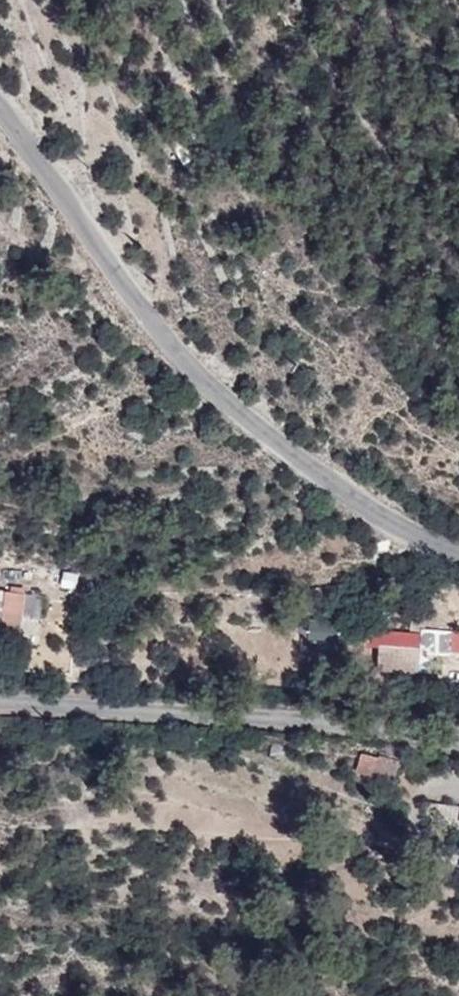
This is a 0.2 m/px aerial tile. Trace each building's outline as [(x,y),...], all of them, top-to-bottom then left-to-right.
[(76,589),(78,572),(62,571),(60,588),(76,589)] [(0,628),(0,657),(20,657),(19,666),(42,665),(41,620),(20,620),(20,628),(0,628)] [(309,623),(309,642),(378,644),(378,672),(420,673),(421,652),(458,654),(458,627),(309,623)] [(387,787),(388,763),(355,760),(353,784),(387,787)]
